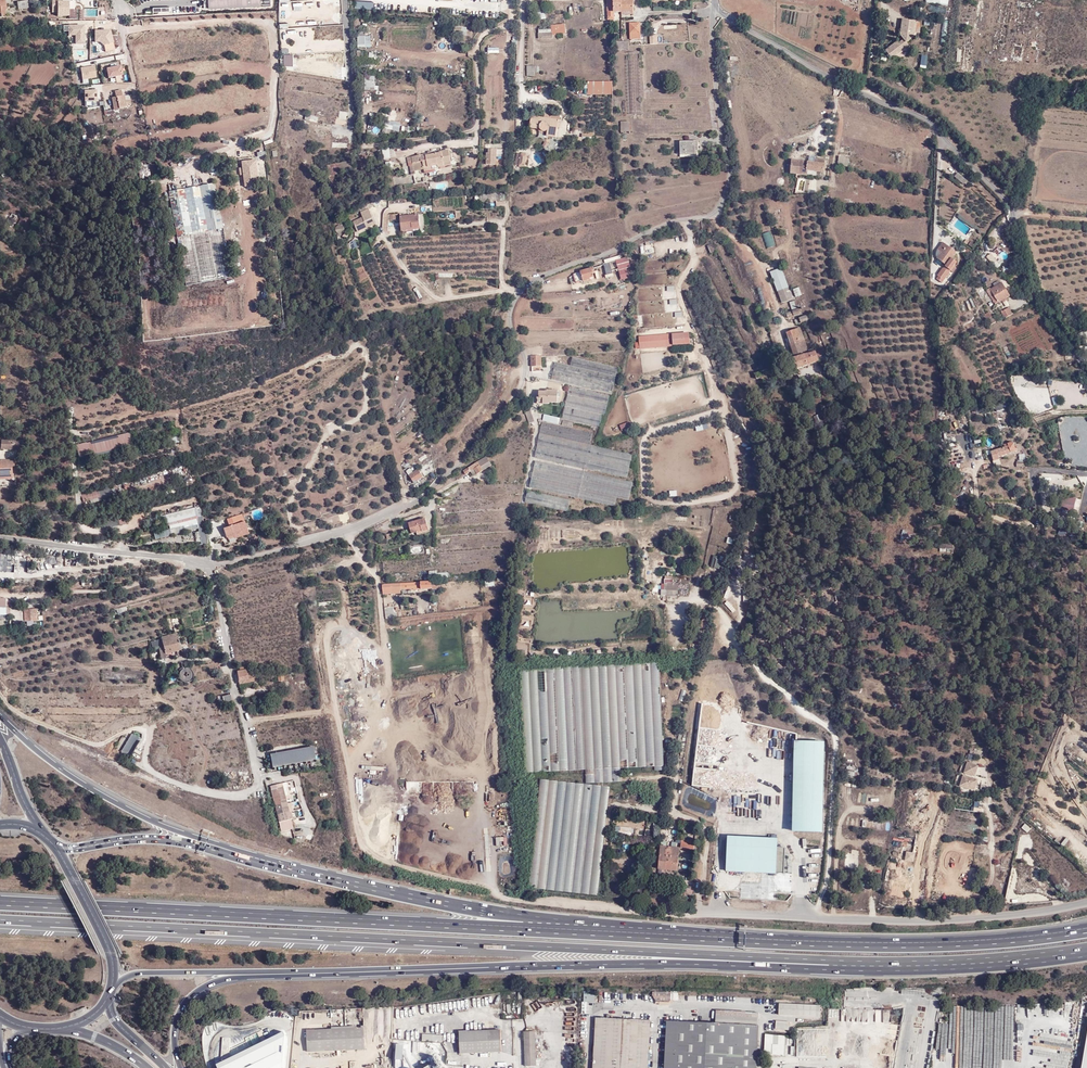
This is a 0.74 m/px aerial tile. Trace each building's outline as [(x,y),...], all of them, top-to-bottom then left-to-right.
[(621,0),(607,0),(607,20),(614,20),(614,12),(621,12),(621,10),(621,0)] [(633,0),(621,0),(621,10),(633,10),(633,0)] [(497,8),(497,13),(507,13),(506,5),(490,6),(491,9),(497,8)] [(913,38),(915,21),(904,20),(903,31),(904,31),(903,38),(907,43),(913,38)] [(640,39),(640,23),(630,24),(630,39),(640,39)] [(565,33),(565,25),(551,26),(552,33),(538,33),(539,38),(553,38),(553,36),(558,35),(558,34),(565,33)] [(84,27),(68,27),(68,39),(75,39),(74,46),(84,46),(84,27)] [(456,32),(461,33),(461,36),(466,37),(467,29),(457,27),(456,32)] [(658,43),(657,35),(650,36),(650,44),(658,43)] [(357,37),(357,48),(371,48),(371,37),(357,37)] [(897,56),(910,47),(905,41),(901,44),(899,42),(898,41),(886,51),(891,57),(895,54),(897,56)] [(94,67),(80,69),(82,79),(97,77),(94,67)] [(120,68),(106,70),(108,79),(122,76),(120,68)] [(375,77),(365,76),(364,90),(374,90),(375,77)] [(613,95),(612,82),(588,82),(588,95),(613,95)] [(121,90),(115,91),(116,97),(112,98),(114,110),(132,106),(130,99),(125,100),(124,96),(122,96),(121,90)] [(96,91),(85,91),(84,104),(97,103),(96,91)] [(304,120),(305,115),(296,112),(294,117),(304,120)] [(311,116),(309,121),(317,124),(319,118),(311,116)] [(559,121),(532,117),(531,122),(530,122),(529,122),(528,124),(529,125),(530,126),(540,128),(540,129),(541,130),(541,131),(542,131),(543,132),(544,132),(546,132),(547,131),(548,131),(547,136),(556,138),(559,121)] [(401,124),(390,121),(389,126),(384,124),(382,133),(390,135),(391,130),(398,132),(401,124)] [(370,131),(377,136),(381,131),(374,125),(370,131)] [(540,129),(540,128),(530,126),(530,128),(538,130),(539,131),(541,133),(543,134),(545,134),(545,136),(547,136),(548,131),(547,131),(546,132),(544,132),(543,132),(542,131),(541,131),(541,130),(540,129)] [(348,139),(333,138),(332,142),(354,143),(354,134),(348,134),(348,139)] [(698,142),(680,142),(681,155),(697,154),(697,151),(694,151),(694,147),(698,147),(698,142)] [(389,148),(382,149),(384,160),(390,159),(389,148)] [(496,162),(497,150),(488,150),(488,153),(487,153),(486,162),(496,162)] [(407,158),(408,162),(412,161),(413,166),(410,166),(411,175),(415,174),(415,171),(424,170),(425,172),(433,170),(438,169),(438,167),(452,165),(449,151),(439,152),(439,154),(432,155),(432,151),(428,152),(428,154),(421,155),(421,153),(417,154),(417,156),(407,158)] [(515,165),(525,167),(527,155),(517,154),(515,165)] [(846,167),(848,159),(839,157),(837,164),(846,167)] [(245,187),(260,185),(257,160),(242,162),(245,187)] [(824,173),(825,164),(808,162),(792,160),(790,173),(807,175),(808,171),(824,173)] [(352,170),(350,161),(327,166),(329,175),(352,170)] [(964,184),(967,181),(958,173),(955,176),(964,184)] [(214,183),(169,192),(186,285),(232,277),(214,183)] [(505,201),(504,192),(497,193),(497,201),(505,201)] [(363,217),(353,222),(357,232),(358,232),(375,224),(369,209),(360,212),(363,217)] [(425,226),(424,214),(411,216),(412,229),(421,228),(420,226),(425,226)] [(18,219),(11,216),(8,222),(14,225),(18,219)] [(413,230),(411,216),(400,217),(402,232),(413,230)] [(344,231),(344,230),(344,228),(343,227),(342,226),(341,225),(339,225),(337,226),(336,227),(335,228),(335,230),(335,231),(336,233),(337,234),(339,234),(341,234),(342,234),(343,233),(344,231)] [(766,248),(774,245),(769,231),(761,233),(766,248)] [(354,239),(353,240),(350,242),(349,244),(351,250),(360,247),(358,240),(359,234),(358,232),(357,232),(355,233),(355,236),(355,237),(354,239)] [(956,252),(943,242),(938,249),(937,251),(936,254),(937,254),(936,255),(936,257),(937,257),(936,258),(946,265),(945,267),(951,271),(957,262),(952,259),(956,252)] [(717,250),(714,244),(708,246),(711,253),(717,250)] [(998,246),(987,259),(998,267),(1008,255),(998,246)] [(612,261),(614,271),(618,270),(621,279),(629,277),(627,267),(631,266),(628,257),(612,261)] [(1004,277),(1013,271),(1010,266),(1008,267),(1009,269),(1002,274),(1004,277)] [(595,273),(593,267),(580,271),(583,282),(590,280),(590,279),(594,277),(593,273),(595,273)] [(793,299),(781,269),(771,273),(782,303),(793,299)] [(663,273),(664,282),(672,281),(672,273),(663,273)] [(949,281),(948,273),(939,274),(939,282),(949,281)] [(436,281),(438,289),(447,287),(445,279),(436,281)] [(1010,296),(1001,282),(999,284),(994,287),(991,289),(990,288),(986,290),(995,304),(998,302),(998,303),(1002,301),(1003,302),(1007,300),(1006,298),(1010,296)] [(802,295),(799,287),(793,290),(796,297),(802,295)] [(1012,314),(1009,308),(1001,312),(1005,318),(1012,314)] [(800,314),(799,309),(797,310),(792,311),(786,313),(788,318),(800,314)] [(996,322),(993,317),(992,317),(989,312),(985,315),(990,325),(996,322)] [(796,324),(811,319),(809,314),(795,320),(796,324)] [(808,350),(800,328),(794,330),(786,333),(795,358),(794,359),(797,369),(808,365),(819,361),(818,357),(817,356),(825,353),(824,349),(816,352),(813,352),(809,353),(808,350)] [(673,340),(672,335),(639,338),(639,348),(690,343),(689,336),(683,337),(684,339),(673,340)] [(769,335),(763,336),(766,346),(771,344),(769,335)] [(541,366),(541,356),(540,356),(539,351),(532,351),(532,356),(531,356),(531,367),(541,366)] [(612,394),(618,368),(572,357),(571,366),(555,362),(551,380),(612,394)] [(605,416),(609,396),(569,387),(562,419),(600,427),(602,415),(605,416)] [(557,403),(558,391),(547,390),(547,392),(539,392),(539,398),(543,398),(543,404),(549,404),(549,403),(557,403)] [(534,422),(530,410),(525,412),(529,424),(534,422)] [(558,424),(560,418),(544,414),(543,420),(558,424)] [(590,445),(592,433),(542,422),(534,457),(627,478),(632,455),(590,445)] [(127,435),(77,447),(80,460),(130,448),(127,435)] [(17,440),(3,439),(2,449),(16,450),(17,440)] [(1016,451),(1014,444),(1013,445),(1012,442),(1007,444),(1004,445),(1004,447),(991,452),(993,461),(999,459),(999,457),(1016,451)] [(492,464),(487,455),(463,471),(466,475),(471,472),(474,476),(492,464)] [(13,477),(12,466),(15,466),(14,459),(0,460),(0,461),(0,462),(0,477),(13,477)] [(410,468),(406,471),(407,473),(406,475),(412,482),(413,482),(417,479),(419,481),(424,478),(423,477),(423,476),(419,471),(418,469),(417,468),(413,472),(410,468)] [(570,498),(529,487),(526,499),(567,509),(570,498)] [(91,491),(81,494),(80,494),(81,496),(79,496),(81,502),(93,498),(91,491)] [(1075,498),(1063,496),(1062,496),(1060,509),(1073,511),(1075,498)] [(473,511),(473,499),(457,500),(458,512),(473,511)] [(190,508),(157,516),(160,525),(149,527),(152,539),(196,528),(190,508)] [(1063,515),(1056,513),(1051,524),(1056,527),(1063,515)] [(250,534),(243,515),(227,520),(230,527),(225,529),(227,537),(224,538),(226,545),(236,541),(236,539),(250,534)] [(110,519),(100,521),(102,528),(111,526),(110,519)] [(420,533),(427,531),(424,520),(406,525),(409,535),(420,532),(420,533)] [(953,552),(953,544),(940,544),(940,551),(953,552)] [(18,555),(0,555),(0,572),(18,572),(18,555)] [(715,556),(711,555),(708,567),(719,570),(721,561),(723,562),(724,557),(717,556),(716,560),(714,559),(715,556)] [(732,570),(728,569),(727,573),(735,575),(737,565),(733,565),(732,570)] [(437,570),(429,571),(430,579),(448,578),(448,573),(437,573),(437,570)] [(383,584),(384,594),(400,593),(400,589),(413,588),(413,590),(432,588),(431,581),(423,582),(383,584)] [(677,596),(677,587),(663,588),(663,591),(665,591),(666,596),(677,596)] [(37,608),(24,609),(25,622),(38,621),(37,608)] [(708,614),(702,612),(698,628),(703,629),(708,614)] [(180,633),(177,634),(177,632),(161,636),(161,638),(152,640),(154,648),(155,648),(155,650),(158,649),(160,655),(160,660),(165,658),(166,657),(165,654),(180,650),(180,649),(181,649),(178,638),(181,637),(180,633)] [(190,636),(186,637),(186,639),(188,645),(194,644),(192,637),(190,638),(190,636)] [(240,671),(236,672),(239,684),(254,683),(253,676),(249,676),(247,667),(240,668),(240,671)] [(129,756),(141,739),(132,733),(120,750),(129,756)] [(823,742),(796,741),(794,832),(821,832),(823,742)] [(271,767),(314,759),(312,746),(269,754),(271,767)] [(965,762),(962,773),(972,776),(976,765),(965,762)] [(976,779),(961,775),(958,786),(972,790),(976,779)] [(278,823),(280,829),(292,826),(291,820),(283,821),(278,823)] [(1027,832),(1031,828),(1025,823),(1021,828),(1027,832)] [(597,894),(604,835),(595,893),(597,894)] [(778,839),(728,836),(726,871),(776,874),(776,873),(784,873),(785,848),(778,847),(778,839)] [(666,845),(667,841),(660,840),(655,868),(675,871),(679,847),(666,845)] [(692,849),(694,842),(681,840),(680,847),(692,849)] [(916,854),(906,852),(904,861),(914,864),(916,854)] [(975,889),(980,870),(972,868),(967,887),(975,889)] [(691,895),(692,888),(691,888),(691,886),(684,885),(684,887),(682,887),(681,894),(691,895)] [(583,991),(583,1001),(595,1001),(595,991),(583,991)] [(669,993),(652,992),(652,995),(656,1002),(666,1003),(669,1000),(669,993)] [(779,1004),(779,1014),(820,1016),(820,1005),(779,1004)] [(953,1011),(951,1011),(951,1040),(964,1040),(963,1005),(953,1005),(953,1011)] [(860,1021),(860,1014),(866,1014),(866,1009),(842,1009),(842,1021),(860,1021)] [(702,1024),(757,1028),(757,1015),(703,1011),(702,1024)] [(607,1019),(596,1018),(593,1067),(647,1067),(650,1022),(632,1021),(622,1020),(616,1020),(607,1019)] [(775,1029),(788,1030),(788,1022),(776,1021),(775,1029)] [(757,1028),(702,1024),(684,1023),(667,1022),(667,1029),(664,1064),(664,1067),(757,1067),(759,1028),(757,1028)] [(333,1052),(375,1050),(375,1029),(367,1029),(367,1023),(317,1026),(317,1032),(308,1032),(310,1053),(333,1052)] [(212,1060),(216,1067),(273,1067),(278,1065),(281,1042),(282,1033),(279,1027),(212,1060)] [(502,1053),(501,1031),(460,1032),(461,1054),(502,1053)] [(536,1033),(524,1033),(525,1067),(536,1067),(536,1033)] [(765,1035),(764,1054),(783,1055),(785,1036),(765,1035)] [(403,1059),(403,1045),(396,1044),(395,1059),(403,1059)]
